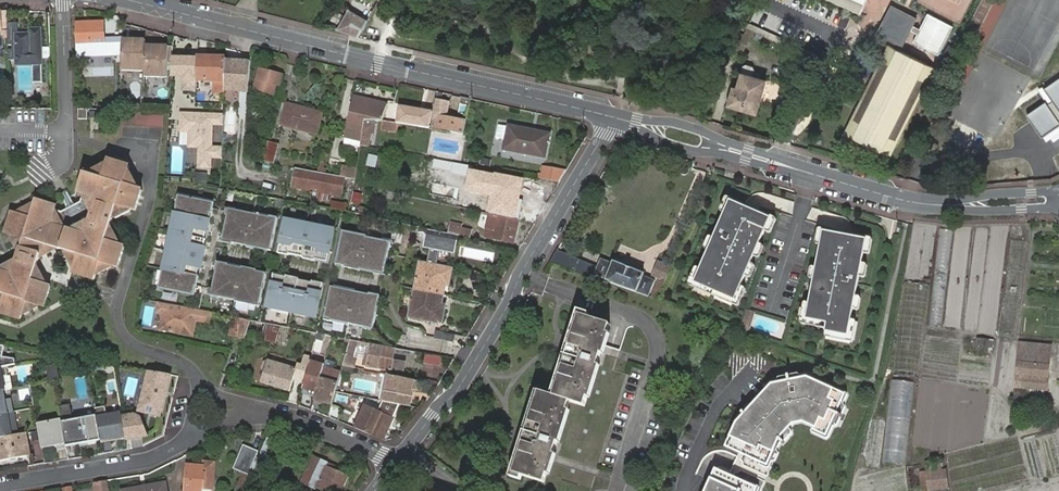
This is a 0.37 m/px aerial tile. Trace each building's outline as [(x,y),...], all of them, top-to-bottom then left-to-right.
[(862,14),(868,0),(831,0),(862,14)] [(359,36),(368,19),(350,9),(339,29),(359,36)] [(339,23),(342,14),(334,11),(331,20),(339,23)] [(928,13),(913,41),(939,55),(954,26),(928,13)] [(749,19),(746,26),(765,34),(768,27),(749,19)] [(104,22),(77,23),(78,50),(105,50),(104,22)] [(30,34),(15,35),(16,66),(17,66),(31,65),(33,65),(42,65),(40,29),(29,30),(30,34)] [(819,47),(778,31),(775,38),(815,54),(819,47)] [(749,52),(754,38),(743,34),(738,48),(749,52)] [(144,76),(167,76),(167,63),(168,44),(159,44),(157,48),(154,48),(154,45),(144,45),(144,39),(137,39),(135,43),(131,43),(130,39),(122,39),(122,42),(121,65),(121,71),(144,71),(144,76)] [(937,69),(891,45),(845,132),(893,157),(937,69)] [(225,61),(225,58),(196,57),(196,60),(196,78),(215,78),(215,87),(224,87),(224,79),(225,61)] [(196,60),(172,60),(171,78),(183,78),(182,92),(195,92),(196,78),(196,60)] [(246,61),(225,61),(224,79),(224,87),(224,92),(244,92),(248,92),(251,61),(246,61)] [(42,65),(33,65),(33,83),(43,82),(42,65)] [(729,106),(759,114),(768,80),(755,76),(757,70),(755,67),(749,65),(746,67),(744,73),(738,94),(733,93),(729,106)] [(281,75),(259,70),(254,90),(273,95),(275,85),(279,86),(281,75)] [(1025,115),(1041,138),(1058,126),(1058,122),(1058,120),(1058,119),(1058,79),(1044,89),(1053,102),(1048,105),(1045,101),(1025,115)] [(645,91),(641,102),(651,104),(654,93),(645,91)] [(345,138),(360,141),(364,121),(372,121),(382,122),(387,105),(355,98),(345,138)] [(465,135),(471,101),(463,99),(460,113),(463,114),(461,121),(435,117),(433,126),(451,130),(451,132),(465,135)] [(395,104),(394,108),(419,113),(417,127),(421,128),(425,106),(395,101),(395,104)] [(322,114),(288,105),(283,125),(317,134),(322,114)] [(388,123),(395,124),(417,127),(419,113),(394,108),(391,107),(388,123)] [(87,111),(78,111),(78,120),(87,120),(87,111)] [(124,113),(124,127),(164,127),(164,113),(124,113)] [(223,116),(180,113),(179,132),(189,132),(188,148),(198,148),(197,167),(209,168),(210,157),(221,158),(223,116)] [(360,147),(368,148),(372,122),(372,121),(364,121),(360,141),(360,147)] [(388,123),(382,122),(381,130),(393,132),(395,124),(388,123)] [(550,135),(508,126),(499,124),(496,138),(505,140),(503,150),(545,159),(550,135)] [(267,140),(262,161),(274,164),(279,144),(267,140)] [(380,151),(370,149),(365,166),(375,168),(380,151)] [(35,270),(39,257),(45,254),(54,249),(68,253),(69,256),(75,267),(73,275),(93,280),(95,273),(111,265),(119,267),(125,248),(118,245),(109,228),(113,215),(114,218),(129,211),(129,209),(136,211),(142,190),(136,188),(136,185),(129,171),(126,170),(127,166),(118,164),(109,161),(108,165),(105,165),(91,172),(89,175),(83,173),(77,194),(81,195),(78,204),(63,212),(54,209),(55,206),(35,200),(32,209),(17,216),(8,215),(3,234),(10,236),(19,251),(15,266),(0,273),(0,303),(2,307),(0,315),(20,321),(22,313),(38,305),(44,307),(50,287),(43,285),(35,271),(35,270)] [(538,179),(559,183),(565,171),(544,167),(543,175),(539,174),(538,179)] [(343,179),(354,181),(355,171),(341,168),(339,178),(343,179)] [(525,179),(469,168),(464,191),(491,197),(488,214),(493,215),(517,220),(525,179)] [(339,198),(343,179),(339,178),(316,173),(295,169),(295,172),(293,180),(291,189),(313,193),(311,201),(320,203),(329,201),(330,196),(339,198)] [(731,184),(722,182),(719,194),(727,196),(731,184)] [(66,208),(72,205),(67,193),(61,196),(66,208)] [(195,294),(215,202),(179,194),(175,213),(176,213),(172,232),(171,232),(167,250),(168,250),(164,268),(161,287),(195,294)] [(330,209),(347,211),(348,202),(331,201),(330,209)] [(769,219),(729,202),(694,282),(734,300),(769,219)] [(273,250),(279,218),(254,213),(255,212),(230,208),(224,236),(224,241),(236,243),(236,245),(248,247),(249,246),(273,250)] [(514,243),(520,221),(517,220),(493,215),(488,237),(514,243)] [(330,262),(336,230),(311,225),(312,224),(287,220),(280,253),(293,255),(293,257),(305,259),(306,258),(330,262)] [(939,224),(936,262),(956,264),(956,266),(970,267),(972,248),(981,248),(983,227),(939,224)] [(458,228),(456,236),(460,237),(470,240),(471,231),(458,228)] [(456,236),(429,230),(425,246),(433,248),(442,251),(454,254),(455,246),(458,247),(460,237),(456,236)] [(386,273),(393,241),(368,237),(368,235),(344,231),(337,264),(350,267),(350,268),(362,270),(363,269),(386,273)] [(867,240),(824,232),(808,319),(829,323),(827,331),(849,335),(867,240)] [(1010,242),(1011,263),(1025,263),(1024,241),(1010,242)] [(433,248),(427,264),(437,266),(442,251),(433,248)] [(462,248),(461,258),(493,261),(494,251),(462,248)] [(555,253),(549,263),(560,267),(564,256),(555,253)] [(564,256),(560,267),(578,274),(582,263),(564,256)] [(582,263),(578,274),(647,297),(653,281),(642,276),(643,273),(614,262),(612,264),(600,259),(596,268),(582,263)] [(260,305),(267,273),(243,268),(243,267),(231,265),(230,266),(217,263),(211,297),(236,302),(236,300),(260,305)] [(420,263),(414,290),(443,296),(445,286),(449,286),(452,270),(437,266),(427,264),(420,263)] [(317,317),(324,284),(300,279),(300,278),(288,276),(287,277),(275,275),(268,308),(293,313),(293,312),(317,317)] [(376,321),(381,295),(357,291),(357,289),(345,287),(345,288),(332,286),(325,319),(350,324),(350,323),(375,328),(376,321)] [(443,296),(414,290),(409,318),(437,323),(437,322),(442,323),(445,305),(441,305),(443,296)] [(996,333),(999,300),(960,296),(960,293),(947,292),(943,327),(996,333)] [(210,322),(211,313),(157,303),(155,312),(173,315),(170,333),(192,337),(195,319),(210,322)] [(748,310),(741,330),(746,332),(753,312),(748,310)] [(244,337),(249,319),(239,317),(234,317),(231,325),(236,326),(234,334),(244,337)] [(585,409),(612,328),(583,319),(556,399),(541,394),(514,476),(542,485),(570,404),(585,409)] [(261,339),(275,343),(277,333),(278,328),(264,325),(261,339)] [(453,341),(454,335),(435,332),(434,338),(453,341)] [(326,337),(315,335),(311,352),(321,355),(326,337)] [(978,337),(977,352),(993,353),(994,339),(978,337)] [(360,343),(351,341),(350,341),(343,366),(355,368),(357,358),(354,357),(356,346),(360,347),(360,343)] [(1027,387),(1026,398),(1044,399),(1045,389),(1048,389),(1050,344),(1018,342),(1015,386),(1027,387)] [(394,349),(393,349),(367,344),(366,348),(363,366),(391,371),(392,360),(394,349)] [(4,368),(14,366),(13,360),(0,360),(2,349),(0,348),(0,369),(4,368)] [(439,366),(440,357),(426,354),(424,363),(439,366)] [(297,367),(267,358),(263,359),(261,366),(264,369),(261,381),(290,390),(297,367)] [(403,373),(404,362),(392,360),(391,371),(403,373)] [(48,381),(58,379),(56,364),(46,365),(48,381)] [(335,393),(340,374),(323,369),(313,398),(314,399),(332,404),(335,393)] [(157,417),(167,377),(147,374),(138,413),(157,417)] [(387,375),(381,402),(409,407),(411,391),(416,391),(418,381),(387,375)] [(11,390),(9,376),(6,377),(0,378),(3,392),(11,390)] [(737,424),(726,447),(767,466),(773,452),(770,450),(772,447),(778,441),(783,445),(784,443),(780,439),(787,431),(785,429),(792,421),(803,419),(817,426),(814,431),(826,436),(836,416),(841,418),(843,416),(837,414),(845,396),(808,379),(791,382),(790,376),(788,376),(789,382),(773,385),(751,409),(753,410),(748,416),(746,414),(743,411),(742,414),(744,416),(746,418),(741,423),(739,421),(737,424)] [(905,450),(912,381),(891,379),(884,448),(905,450)] [(1015,396),(1026,398),(1027,387),(1015,386),(1015,396)] [(1,392),(0,392),(0,415),(11,413),(8,400),(3,401),(1,392)] [(343,396),(337,394),(333,408),(339,410),(343,396)] [(365,405),(355,428),(364,432),(383,440),(393,417),(373,409),(365,405)] [(102,408),(92,409),(98,444),(122,440),(119,419),(118,415),(104,417),(102,408)] [(0,415),(0,439),(16,436),(12,413),(11,413),(0,415)] [(143,437),(136,419),(132,417),(119,419),(122,440),(143,437)] [(83,419),(59,423),(63,447),(87,443),(83,419)] [(59,420),(35,425),(36,432),(39,450),(54,447),(55,452),(64,450),(63,447),(59,423),(59,420)] [(879,466),(881,430),(871,429),(868,466),(879,466)] [(268,440),(281,446),(284,439),(271,433),(268,440)] [(0,439),(0,461),(28,456),(24,434),(16,436),(0,439)] [(269,474),(281,446),(268,440),(256,468),(269,474)] [(234,466),(251,472),(259,452),(242,446),(234,466)] [(307,485),(321,490),(341,490),(348,476),(327,466),(328,463),(319,459),(315,457),(303,483),(307,485)] [(924,460),(925,470),(937,469),(936,460),(924,460)] [(186,466),(183,490),(210,490),(211,483),(213,483),(215,463),(202,462),(202,467),(186,466)] [(937,469),(925,470),(918,470),(919,487),(925,487),(944,487),(943,469),(937,469)] [(756,488),(716,470),(706,490),(755,490),(756,488)] [(245,489),(246,473),(238,473),(237,488),(245,489)] [(107,481),(93,484),(94,490),(109,490),(107,481)] [(165,482),(147,485),(148,490),(167,490),(165,482)]
